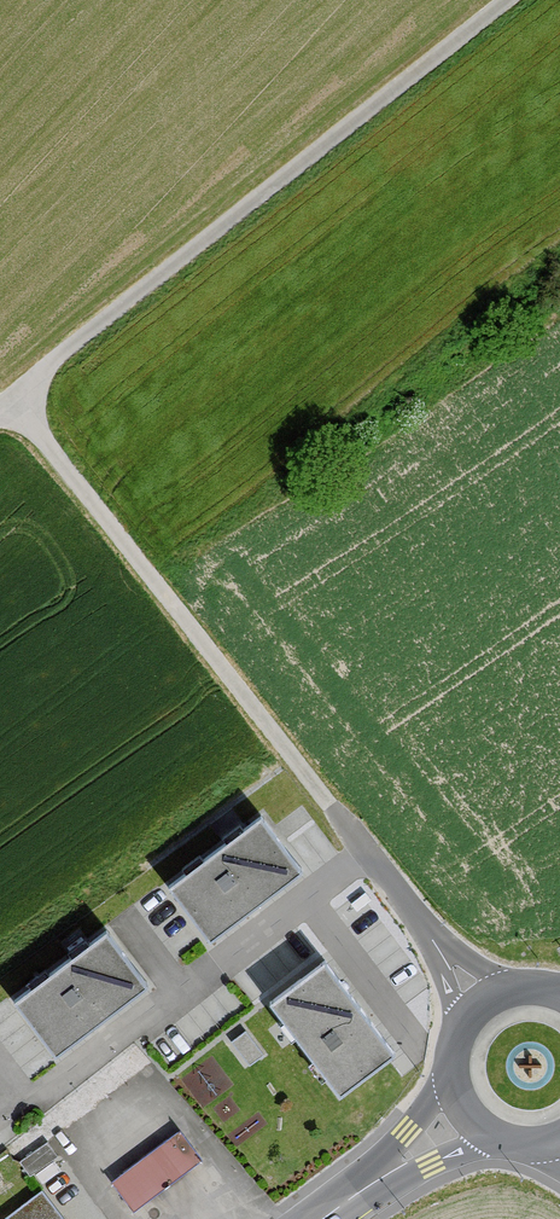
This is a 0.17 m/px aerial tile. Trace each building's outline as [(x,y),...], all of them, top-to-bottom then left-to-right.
[(211,947),(311,875),(281,834),(181,906),(211,947)] [(64,1065),(180,981),(143,930),(27,1014),(64,1065)] [(420,1068),(340,958),(262,1015),(343,1125),(420,1068)] [(180,1121),(113,1172),(136,1203),(203,1151),(180,1121)] [(0,1218),(64,1218),(41,1188),(0,1218)]
